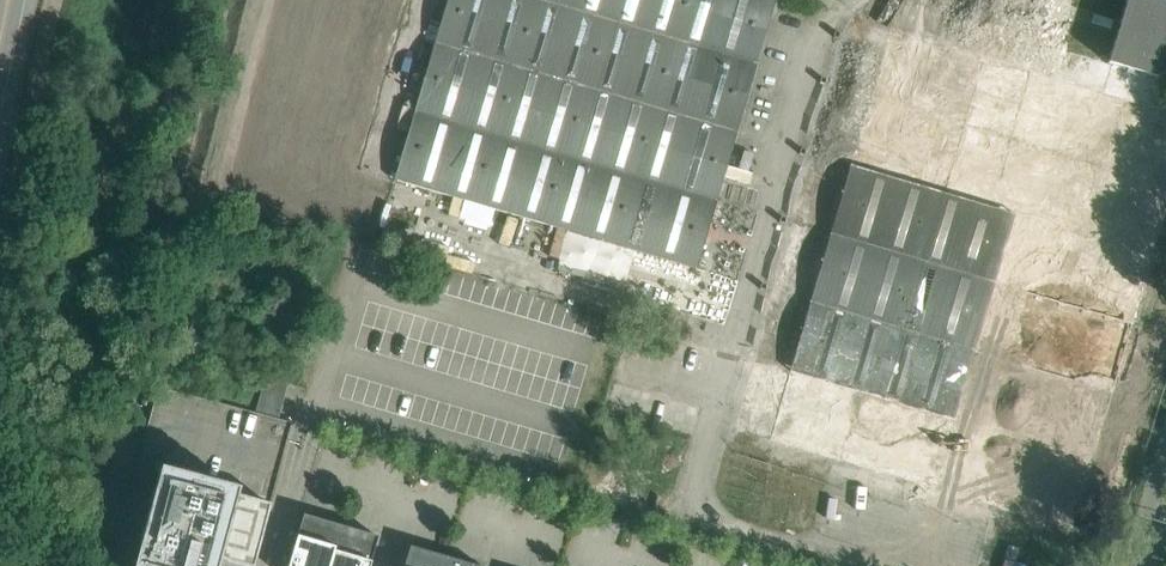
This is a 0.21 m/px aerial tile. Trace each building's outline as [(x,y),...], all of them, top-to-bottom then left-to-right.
[(394,179),(696,268),(774,0),(447,0),(394,179)] [(1107,62),(1099,89),(1163,108),(1165,97),(1165,80),(1163,79),(1164,77),(1163,77),(1165,69),(1165,0),(1126,0),(1107,62)] [(1163,108),(1099,89),(1107,62),(899,1),(770,439),(1072,528),(1165,210),(1165,109),(1163,108)] [(269,504),(237,495),(239,489),(160,468),(133,565),(218,565),(220,559),(246,565),(253,565),(270,504),(269,504)] [(340,525),(303,514),(288,565),(328,565),(340,525)] [(340,525),(328,565),(369,565),(371,561),(370,561),(377,536),(340,525)] [(447,556),(410,545),(404,565),(444,565),(447,556)] [(447,556),(444,565),(480,565),(447,556)]
